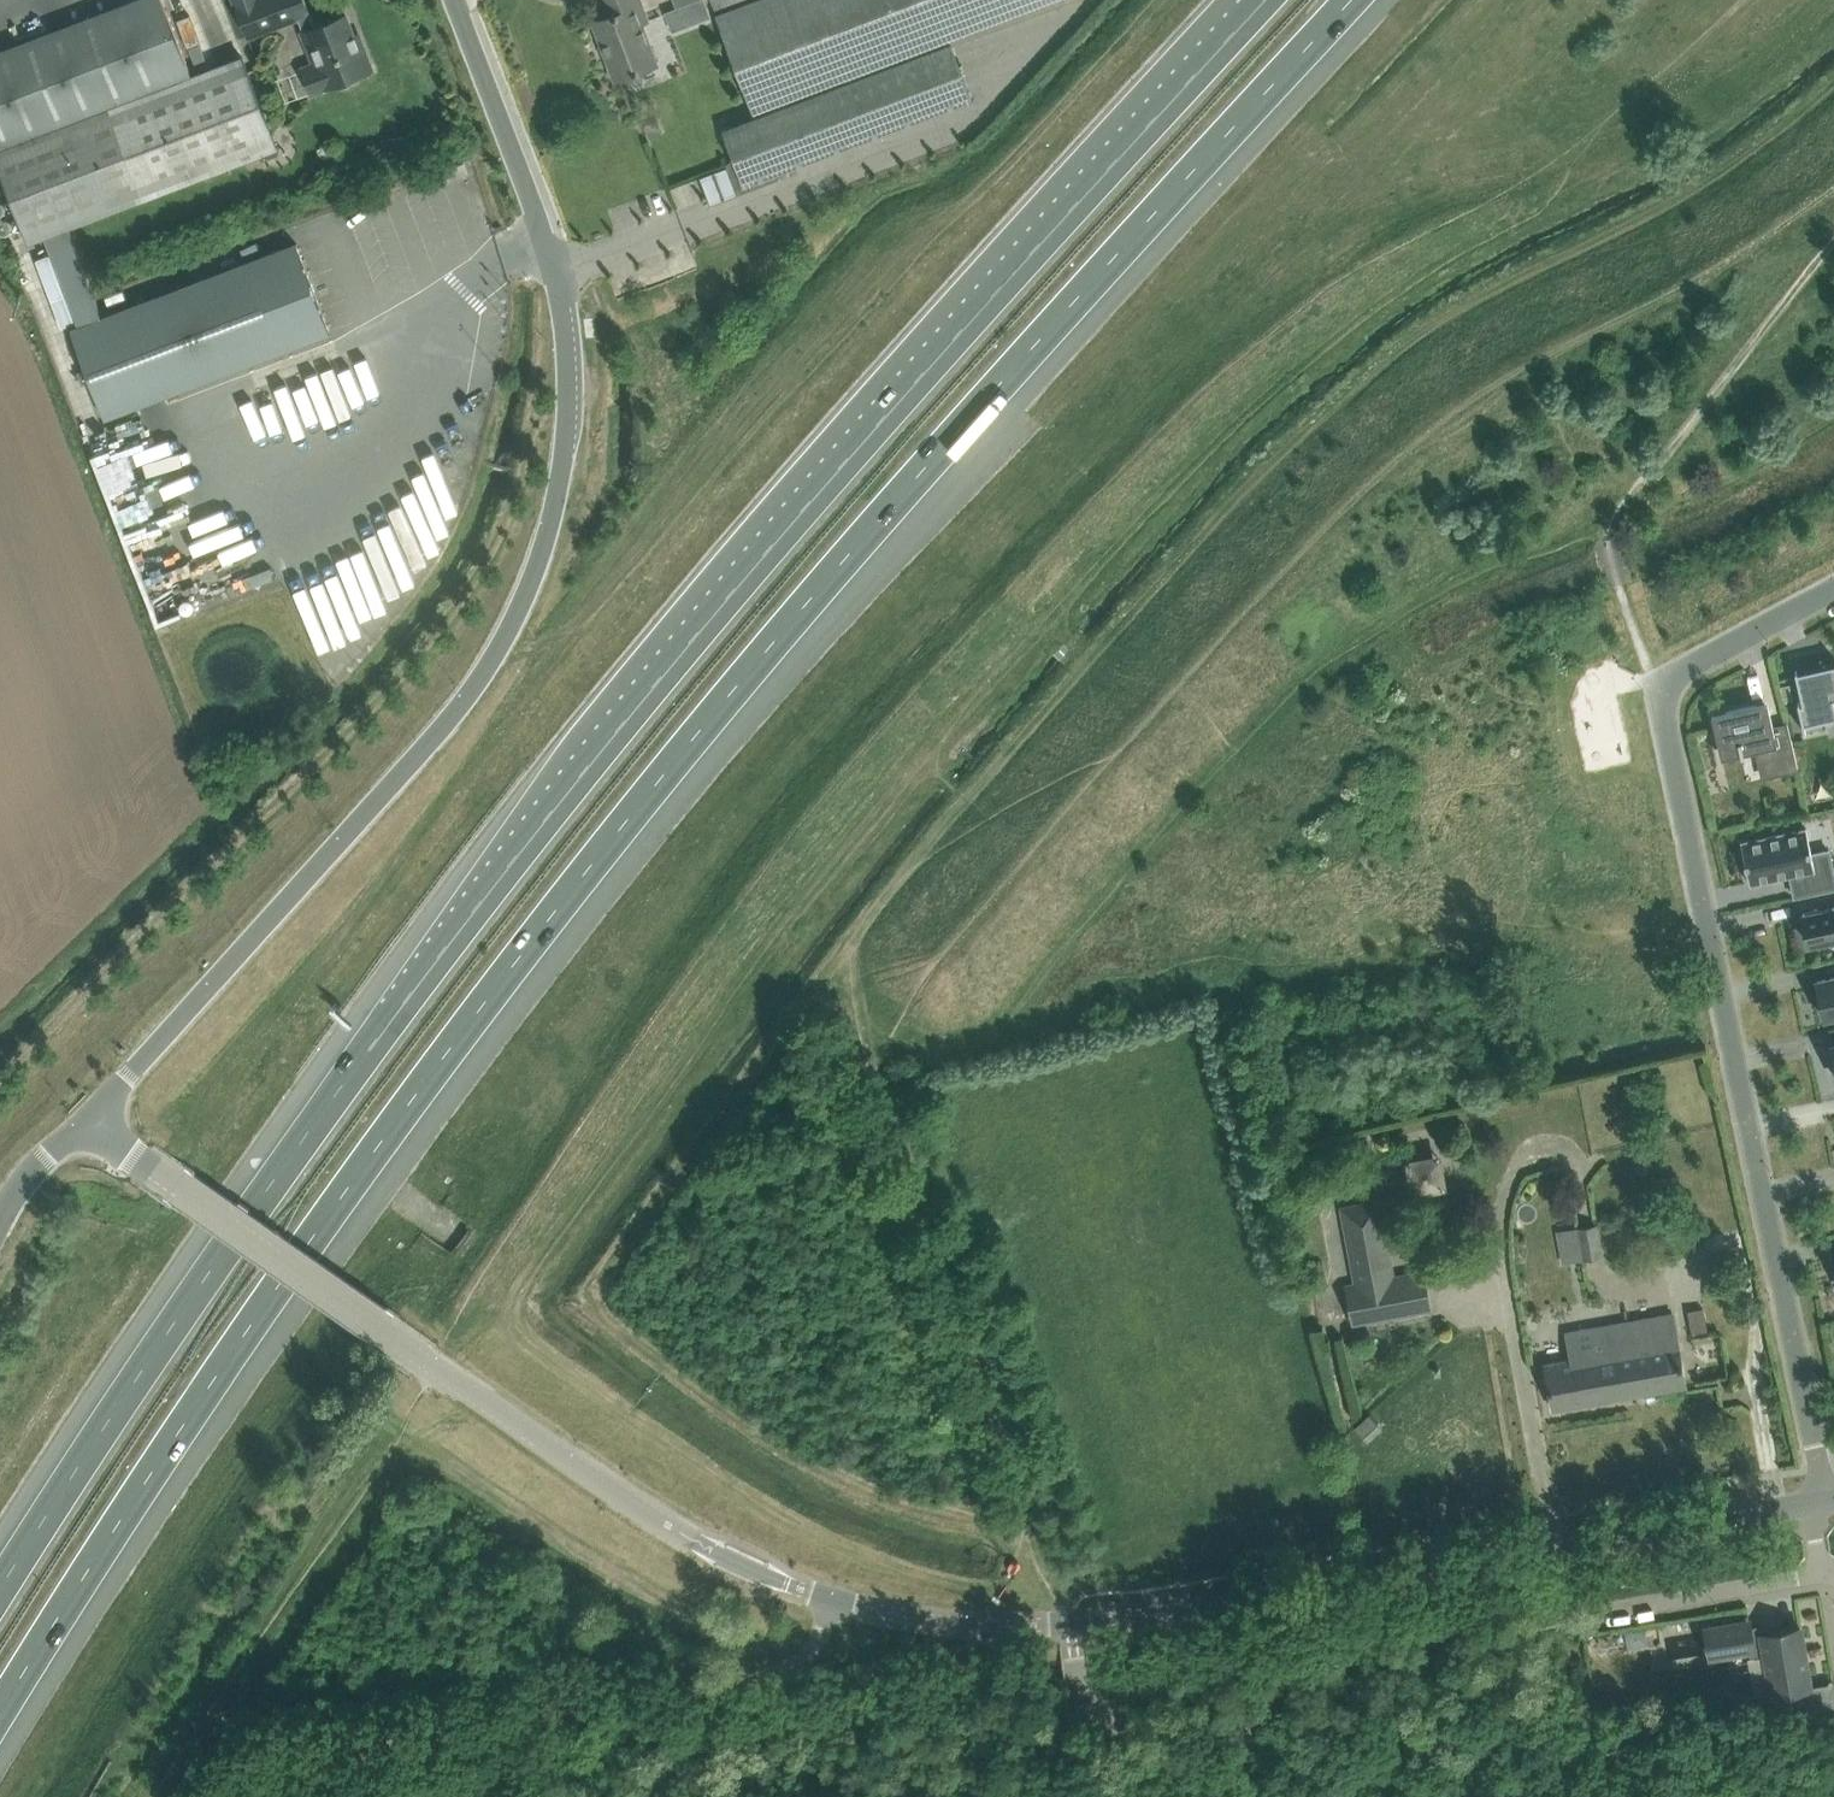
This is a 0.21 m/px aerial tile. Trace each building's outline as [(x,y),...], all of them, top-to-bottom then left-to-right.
[(0,48),(0,162),(29,241),(46,234),(61,275),(69,296),(80,324),(72,327),(106,417),(331,332),(297,242),(103,315),(94,291),(69,225),(137,199),(103,109),(108,107),(192,75),(190,70),(163,0),(126,0),(0,48)] [(237,3),(249,35),(298,16),(315,60),(300,65),(301,69),(307,83),(310,91),(312,96),(327,90),(326,87),(340,81),(345,84),(356,80),(358,75),(372,69),(363,45),(359,47),(353,33),(346,13),(316,25),(306,0),(236,0),(237,3)] [(640,70),(658,63),(643,22),(649,20),(642,0),(602,0),(608,15),(595,20),(617,78),(640,70)] [(674,32),(713,16),(706,0),(694,0),(666,11),(674,32)] [(715,8),(737,0),(712,0),(715,8)] [(974,98),(953,42),(1063,0),(752,0),(718,13),(757,116),(724,128),(745,185),(974,98)] [(108,107),(103,109),(137,199),(142,197),(255,155),(277,146),(243,56),(221,64),(192,75),(108,107)] [(727,166),(700,176),(711,203),(738,193),(727,166)] [(373,356),(231,396),(246,450),(388,410),(373,356)] [(297,585),(319,651),(366,635),(363,626),(380,620),(376,608),(404,599),(385,541),(369,546),(369,548),(356,553),(359,564),(297,585)] [(1796,672),(1803,702),(1801,702),(1800,702),(1798,703),(1803,724),(1804,728),(1806,728),(1825,724),(1828,723),(1833,721),(1833,667),(1830,668),(1829,667),(1827,668),(1827,669),(1826,664),(1824,665),(1823,666),(1821,666),(1819,667),(1798,672),(1796,672)] [(1757,704),(1712,714),(1720,751),(1722,756),(1741,752),(1744,751),(1755,749),(1770,745),(1777,775),(1799,770),(1793,744),(1788,722),(1773,725),(1770,708),(1768,701),(1757,704)] [(1741,841),(1750,883),(1791,874),(1795,895),(1833,887),(1833,874),(1829,850),(1811,854),(1806,828),(1741,841)] [(1803,913),(1809,943),(1833,938),(1833,907),(1803,913)] [(1817,980),(1825,1016),(1833,1014),(1833,976),(1817,980)] [(1449,1190),(1448,1154),(1411,1156),(1412,1192),(1449,1190)] [(1394,1275),(1381,1199),(1340,1207),(1354,1281),(1345,1283),(1353,1325),(1433,1310),(1425,1270),(1394,1275)] [(1562,1261),(1597,1257),(1594,1225),(1559,1228),(1562,1261)] [(1709,1332),(1706,1309),(1691,1311),(1694,1334),(1709,1332)] [(1554,1408),(1686,1384),(1682,1361),(1673,1313),(1565,1331),(1570,1358),(1546,1363),(1550,1384),(1554,1408)] [(1371,1414),(1356,1428),(1364,1436),(1379,1422),(1371,1414)] [(1749,1621),(1707,1628),(1711,1654),(1750,1648),(1751,1655),(1748,1656),(1755,1695),(1773,1692),(1776,1707),(1814,1710),(1810,1685),(1800,1627),(1773,1632),(1772,1625),(1751,1628),(1749,1621)] [(1053,1708),(1041,1710),(1043,1722),(1055,1720),(1053,1708)]
